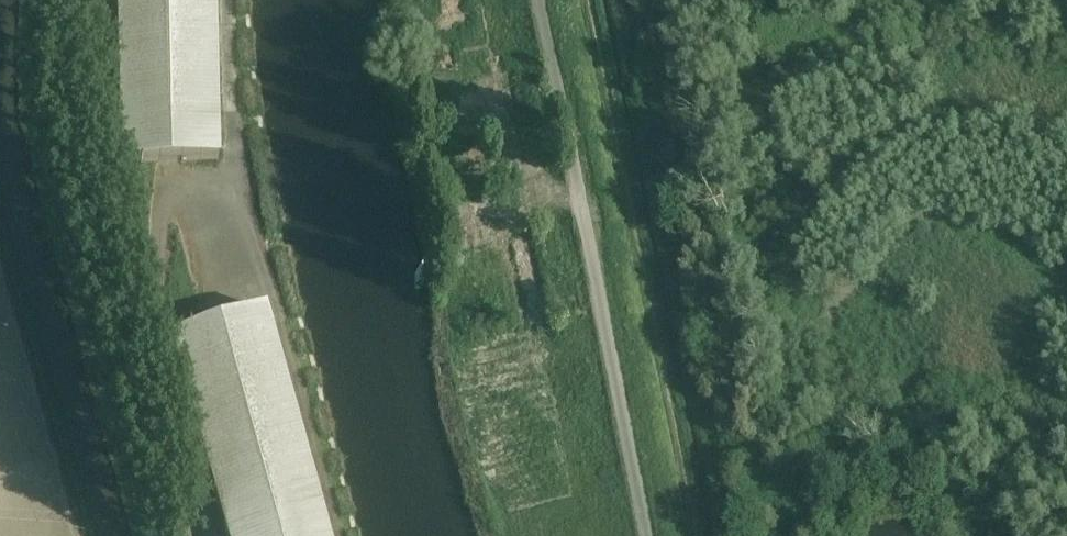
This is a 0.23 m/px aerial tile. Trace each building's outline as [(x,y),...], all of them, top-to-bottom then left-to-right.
[(143,163),(218,161),(214,0),(117,0),(121,163),(143,163)] [(531,96),(517,100),(521,112),(533,108),(531,96)] [(264,309),(170,335),(226,535),(327,535),(264,309)]
